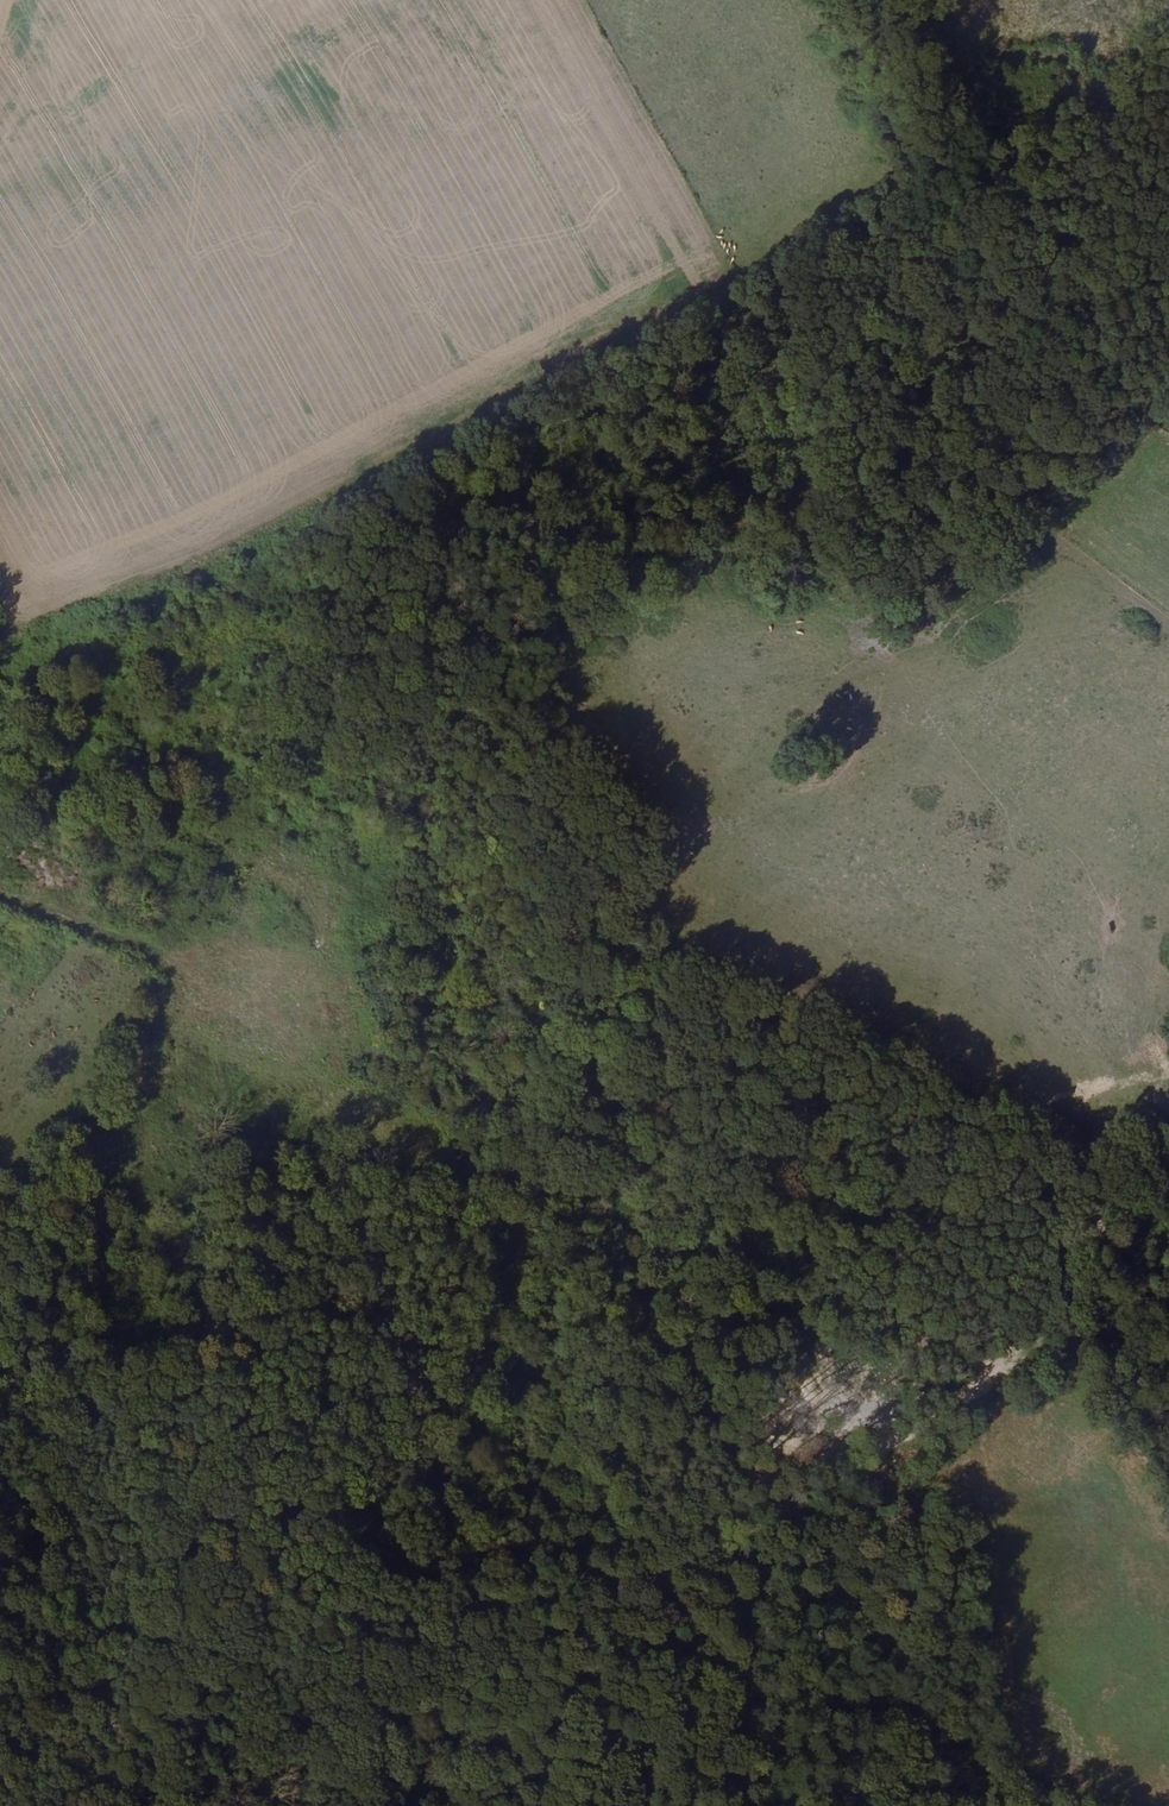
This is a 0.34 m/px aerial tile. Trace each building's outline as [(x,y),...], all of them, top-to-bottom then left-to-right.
[(1024,1268),(1028,1263),(1023,1260),(1020,1265),(1024,1268)] [(997,1305),(1002,1296),(991,1289),(986,1299),(997,1305)]
